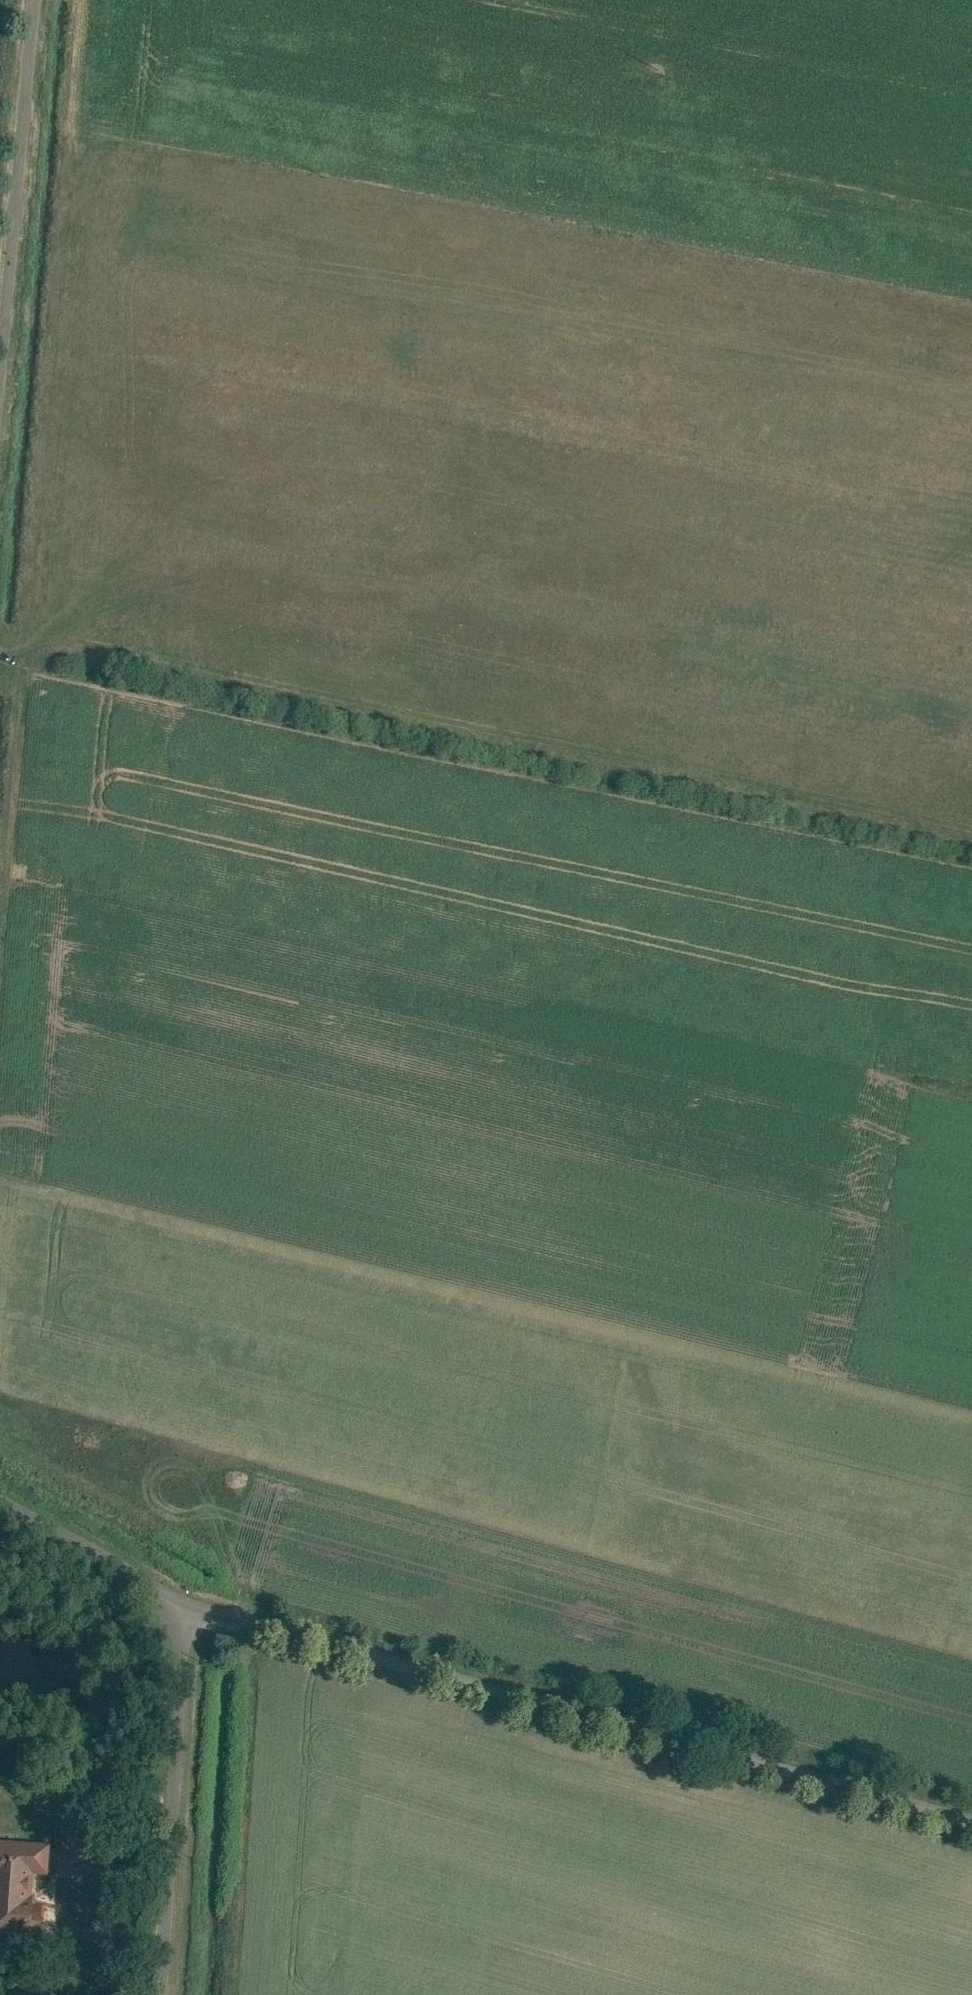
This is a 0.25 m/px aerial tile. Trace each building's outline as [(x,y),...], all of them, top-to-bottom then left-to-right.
[(0,1840),(0,1934),(52,1938),(54,1902),(38,1901),(40,1871),(56,1872),(57,1843),(0,1840)]
